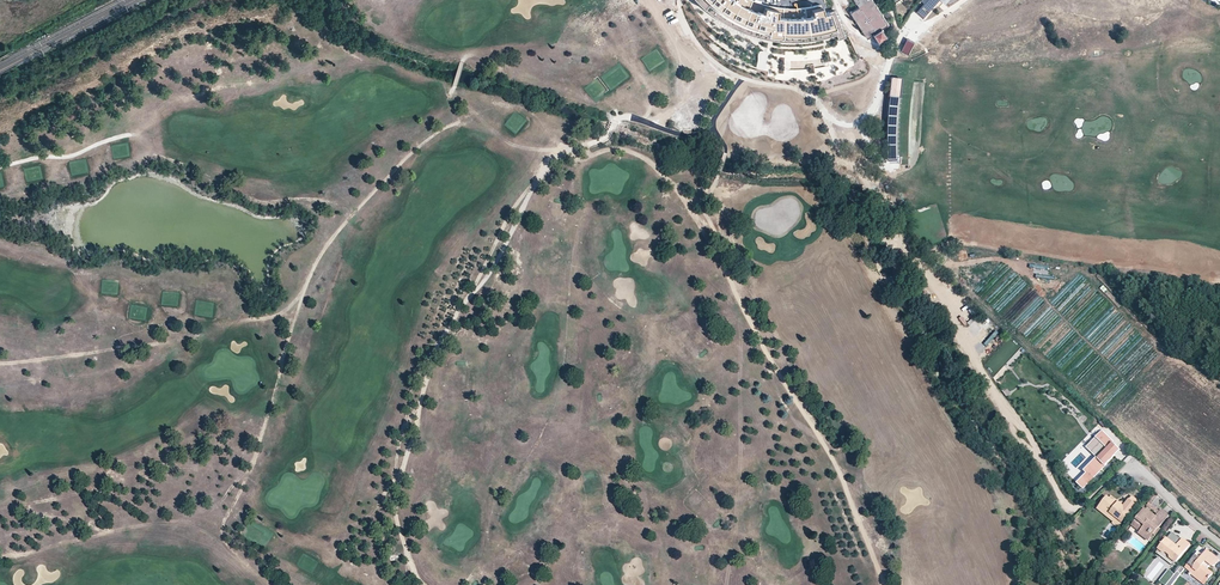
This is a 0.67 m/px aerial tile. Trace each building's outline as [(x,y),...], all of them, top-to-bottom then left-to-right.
[(840,28),(835,15),(828,18),(827,12),(816,13),(818,20),(787,21),(787,9),(779,9),(778,13),(771,10),(768,17),(740,5),(742,0),(707,0),(710,3),(725,15),(753,28),(782,35),(814,35),(840,28)] [(826,6),(824,0),(817,0),(814,1),(817,9),(826,6)] [(882,27),(888,23),(873,0),(853,0),(857,5),(848,11),(866,38),(873,33),(878,42),(887,36),(882,27)] [(917,14),(923,19),(940,0),(946,5),(950,0),(928,0),(917,14)] [(812,38),(815,50),(831,46),(829,38),(821,40),(821,36),(812,38)] [(908,40),(902,51),(908,55),(914,44),(908,40)] [(795,62),(798,66),(804,62),(799,55),(790,61),(785,54),(777,59),(784,70),(786,69),(786,68),(795,62)] [(772,68),(775,75),(782,71),(778,65),(772,68)] [(787,69),(791,75),(797,71),(792,65),(787,69)] [(902,79),(892,77),(890,96),(899,96),(900,97),(902,79)] [(899,96),(890,96),(888,119),(888,159),(897,159),(896,144),(898,117),(899,96)] [(1125,449),(1105,428),(1087,445),(1099,458),(1086,470),(1090,474),(1082,481),(1086,486),(1125,449)] [(1124,507),(1121,505),(1115,500),(1114,502),(1107,497),(1102,504),(1112,512),(1111,513),(1115,516),(1113,519),(1118,523),(1120,521),(1122,523),(1136,505),(1130,500),(1126,505),(1124,507)] [(1119,526),(1122,523),(1120,521),(1118,523),(1113,519),(1115,516),(1111,513),(1112,512),(1102,504),(1098,509),(1119,526)] [(1149,508),(1157,514),(1159,511),(1151,505),(1149,508)] [(1151,532),(1154,534),(1156,536),(1161,529),(1159,528),(1163,522),(1156,517),(1155,519),(1149,515),(1146,518),(1141,514),(1132,525),(1140,532),(1141,532),(1141,531),(1147,536),(1151,532)] [(1149,541),(1154,534),(1151,532),(1147,536),(1141,531),(1141,532),(1140,532),(1139,534),(1149,541)] [(1173,565),(1187,547),(1180,542),(1179,543),(1177,545),(1174,543),(1176,541),(1169,535),(1156,551),(1161,555),(1161,559),(1164,561),(1168,561),(1173,565)] [(1212,565),(1217,558),(1207,550),(1202,557),(1197,554),(1186,567),(1191,572),(1194,568),(1198,571),(1196,573),(1207,581),(1213,573),(1208,569),(1206,567),(1209,563),(1211,565),(1212,565)] [(1173,565),(1168,561),(1164,561),(1161,559),(1161,555),(1156,551),(1153,555),(1170,568),(1173,565)] [(1170,580),(1174,574),(1168,569),(1159,581),(1161,583),(1164,580),(1165,581),(1167,578),(1170,580)] [(1166,584),(1171,584),(1180,574),(1177,571),(1174,574),(1170,580),(1166,584)] [(1196,573),(1194,576),(1204,584),(1207,581),(1196,573)]
